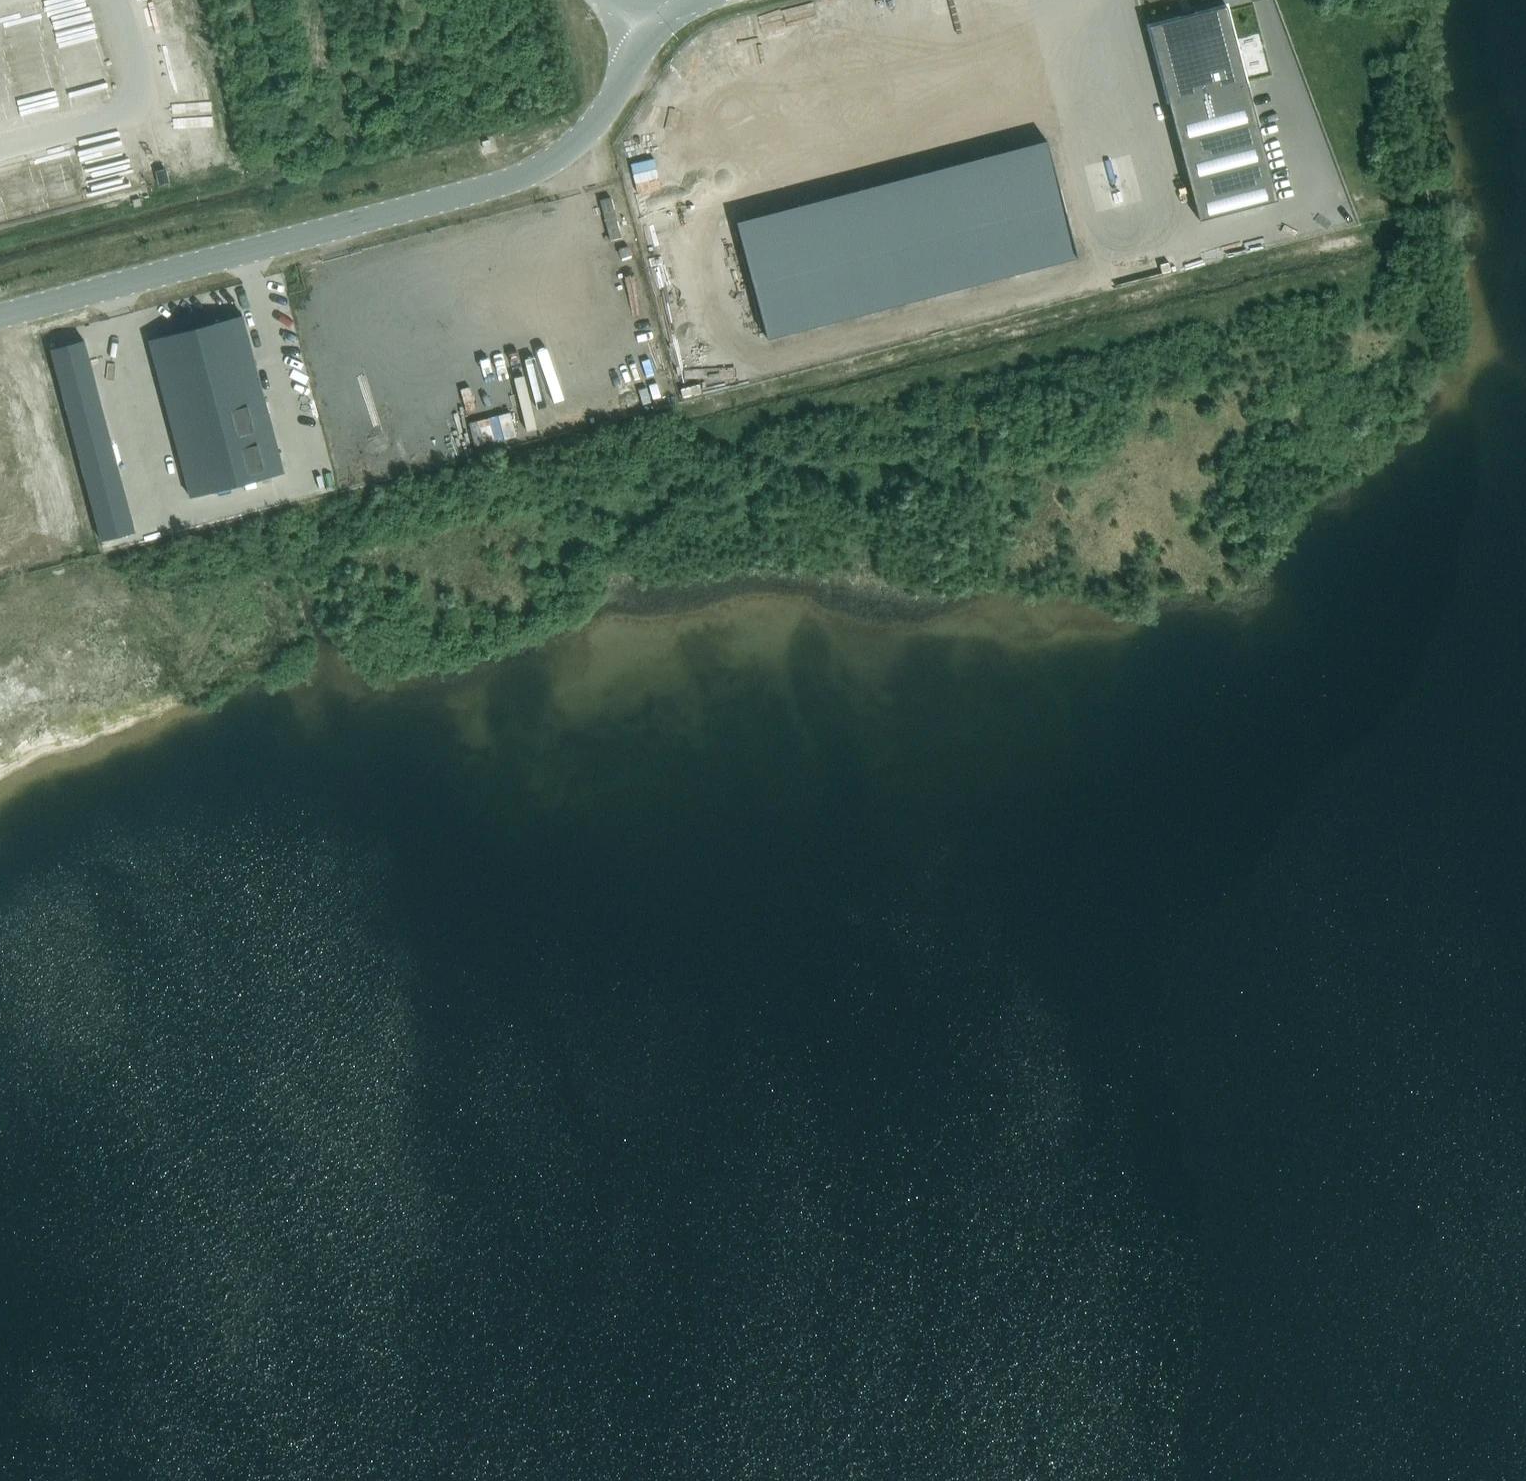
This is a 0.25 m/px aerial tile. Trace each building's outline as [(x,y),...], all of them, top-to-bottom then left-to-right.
[(1199,219),(1277,199),(1226,5),(1148,25),(1168,103),(1199,219)] [(800,203),(737,219),(748,259),(810,242),(800,203)] [(171,232),(193,229),(191,220),(170,223),(171,232)] [(1193,260),(1215,253),(1212,244),(1190,251),(1193,260)] [(241,316),(147,340),(188,496),(282,471),(241,316)] [(84,339),(51,348),(90,498),(123,489),(84,339)]
